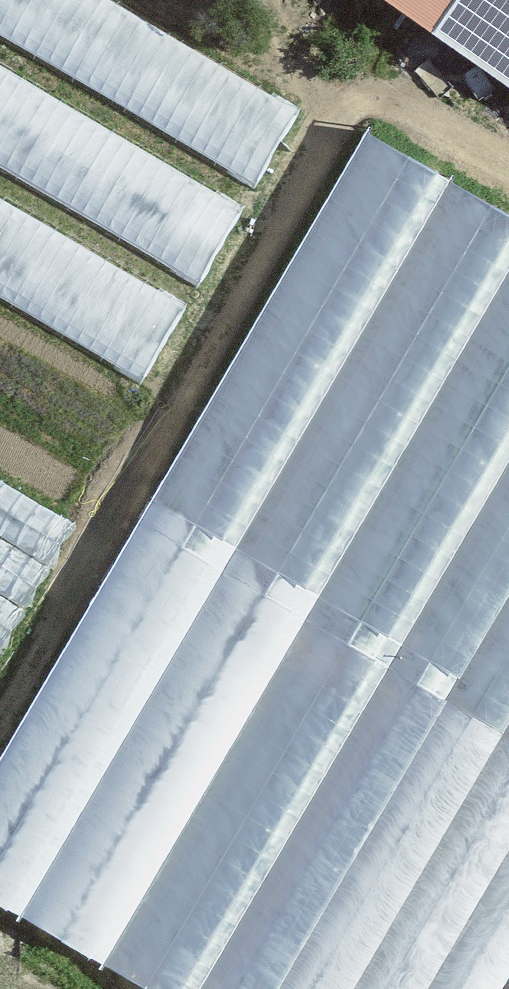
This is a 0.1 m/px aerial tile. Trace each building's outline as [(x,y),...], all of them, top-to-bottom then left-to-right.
[(259,176),(303,96),(129,0),(0,0),(0,33),(259,176)] [(508,83),(508,0),(384,0),(508,83)] [(204,271),(247,193),(0,57),(0,159),(204,271)] [(445,172),(361,126),(240,345),(324,391),(445,172)] [(465,175),(347,394),(421,440),(508,289),(508,198),(465,175)] [(150,366),(191,288),(0,187),(0,288),(150,366)] [(447,454),(508,488),(508,343),(447,454)] [(288,444),(209,400),(84,618),(163,663),(288,444)] [(392,499),(314,456),(194,672),(272,715),(392,499)] [(78,505),(0,465),(0,652),(78,505)] [(489,549),(407,504),(285,724),(368,769),(489,549)] [(288,988),(507,988),(508,985),(508,559),(288,988)] [(57,673),(0,768),(0,924),(7,929),(134,719),(57,673)] [(235,770),(154,727),(38,943),(119,986),(235,770)] [(249,778),(136,988),(237,988),(327,819),(249,778)]
